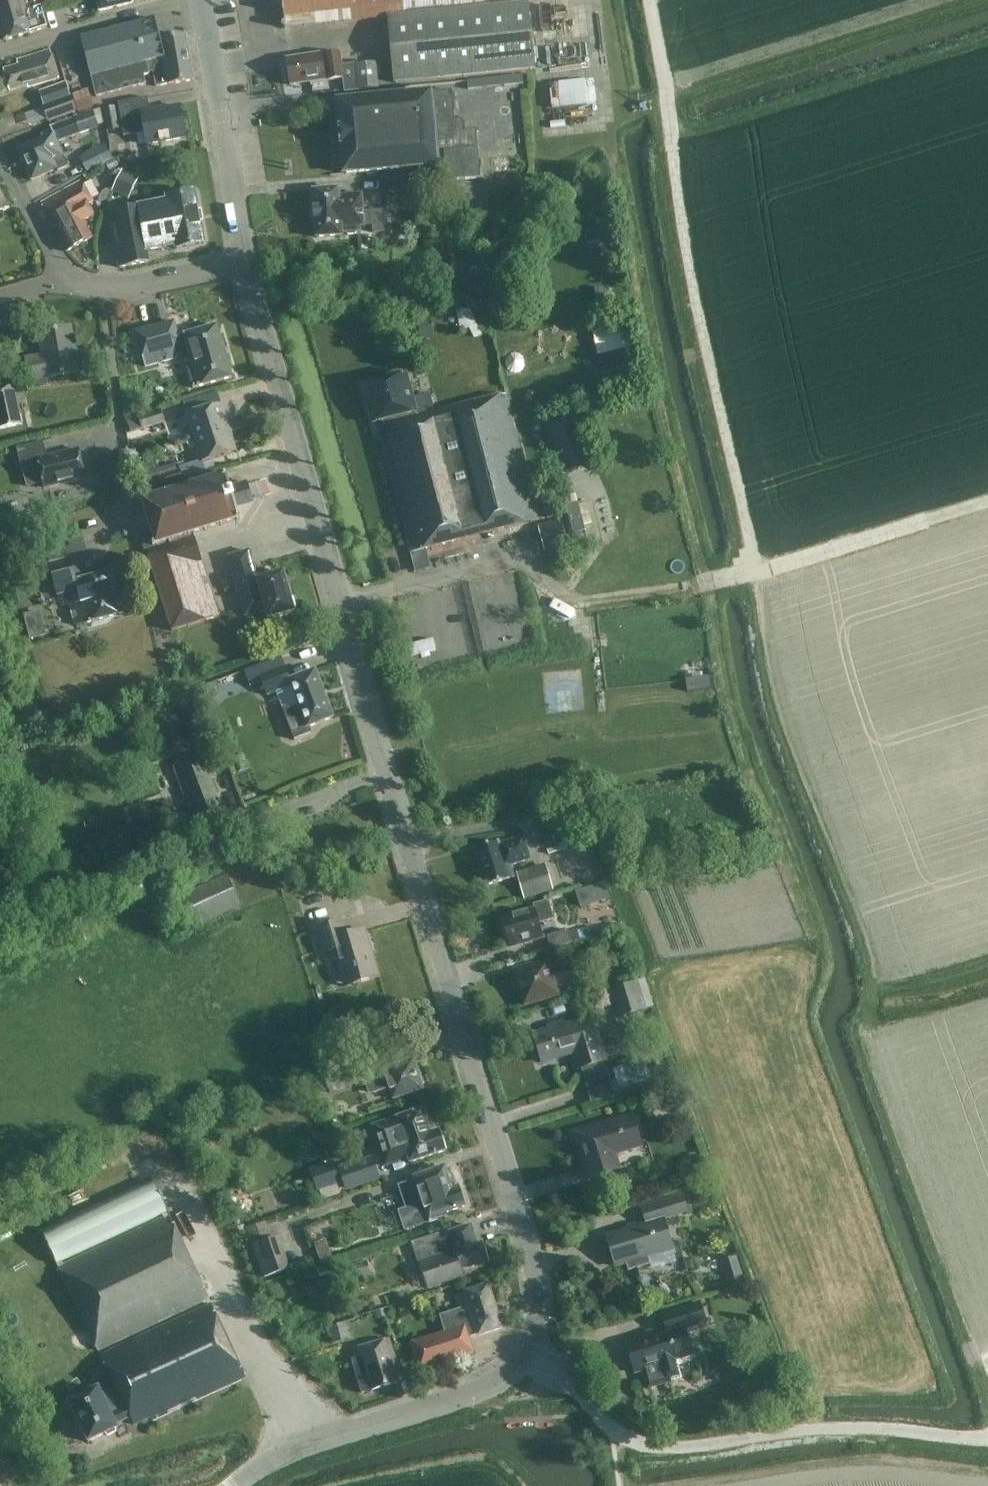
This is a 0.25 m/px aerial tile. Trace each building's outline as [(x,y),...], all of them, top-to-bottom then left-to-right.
[(6,40),(48,28),(40,3),(52,0),(0,0),(0,20),(6,40)] [(133,3),(132,0),(98,0),(100,11),(133,3)] [(485,0),(280,0),(283,29),(287,28),(286,27),(389,17),(486,8),(485,0)] [(529,4),(486,8),(389,17),(395,82),(505,72),(523,70),(536,69),(529,4)] [(161,39),(156,19),(82,38),(91,76),(92,76),(97,97),(147,84),(145,76),(150,75),(150,73),(154,72),(157,86),(169,84),(170,85),(194,80),(186,35),(161,39)] [(59,79),(51,50),(18,61),(19,66),(4,70),(10,90),(32,84),(33,86),(59,79)] [(342,66),(341,52),(323,55),(323,54),(287,59),(291,85),(312,82),(312,86),(327,84),(327,81),(344,78),(346,91),(379,89),(376,63),(342,66)] [(523,70),(505,72),(506,85),(524,83),(523,70)] [(585,81),(585,80),(559,83),(559,84),(550,85),(550,86),(552,108),(561,107),(561,108),(582,106),(587,106),(587,105),(596,104),(594,83),(594,80),(585,81)] [(95,108),(89,89),(74,94),(80,113),(95,108)] [(455,120),(452,90),(400,95),(337,101),(344,174),(438,165),(446,164),(447,181),(482,178),(479,148),(478,148),(477,129),(465,130),(464,119),(455,120)] [(44,107),(49,123),(79,112),(73,96),(44,107)] [(151,112),(148,98),(119,103),(125,136),(146,132),(148,145),(186,138),(181,107),(151,112)] [(121,129),(116,106),(104,109),(108,131),(121,129)] [(93,110),(74,117),(75,119),(81,133),(81,134),(99,128),(98,125),(93,111),(93,110)] [(57,169),(58,171),(69,167),(59,142),(81,133),(75,119),(51,127),(52,130),(42,135),(44,138),(19,149),(32,180),(57,169)] [(90,170),(116,157),(109,143),(83,156),(90,170)] [(113,191),(130,199),(140,178),(123,170),(113,191)] [(429,174),(413,176),(414,189),(417,221),(433,220),(429,174)] [(93,202),(82,181),(42,203),(68,252),(93,238),(84,221),(94,215),(89,204),(93,202)] [(9,207),(0,188),(0,212),(9,207)] [(340,196),(339,188),(314,191),(318,237),(343,235),(343,233),(361,232),(361,226),(373,225),(374,233),(385,232),(384,210),(364,212),(362,194),(340,196)] [(177,244),(178,249),(205,243),(195,192),(168,197),(168,201),(119,211),(125,244),(116,246),(120,268),(150,262),(147,250),(177,244)] [(434,333),(432,319),(419,322),(421,335),(434,333)] [(179,336),(175,321),(136,332),(146,366),(179,357),(178,355),(184,353),(194,388),(233,377),(218,325),(179,336)] [(80,373),(72,327),(40,332),(44,356),(27,359),(31,380),(48,377),(48,378),(80,373)] [(628,378),(625,365),(600,370),(604,387),(629,382),(628,378)] [(418,417),(407,374),(370,384),(375,402),(369,403),(375,423),(380,421),(389,453),(386,454),(412,553),(540,520),(507,394),(418,417)] [(15,385),(0,388),(0,429),(23,424),(15,385)] [(196,439),(230,428),(222,404),(188,415),(189,417),(178,420),(181,431),(192,427),(196,439)] [(139,416),(143,430),(166,422),(162,409),(139,416)] [(597,465),(585,411),(549,419),(561,473),(597,465)] [(203,463),(238,452),(230,428),(196,439),(199,450),(188,454),(192,464),(203,460),(203,463)] [(48,457),(44,441),(17,448),(21,464),(38,459),(46,488),(86,478),(79,449),(48,457)] [(158,476),(162,488),(185,481),(181,469),(158,476)] [(230,487),(227,475),(143,501),(153,531),(142,534),(145,554),(149,553),(173,631),(220,616),(215,600),(214,601),(210,586),(204,587),(197,563),(203,561),(194,534),(241,520),(237,507),(254,502),(247,482),(230,487)] [(552,484),(539,487),(547,518),(560,515),(552,484)] [(585,528),(580,507),(579,504),(566,507),(574,535),(586,531),(585,528)] [(568,545),(562,520),(539,526),(546,551),(568,545)] [(259,580),(250,551),(229,557),(246,616),(266,611),(269,620),(296,612),(285,573),(259,580)] [(76,581),(71,560),(51,565),(58,595),(78,590),(81,603),(71,606),(76,625),(86,623),(119,615),(108,573),(76,581)] [(29,612),(33,638),(50,635),(46,609),(29,612)] [(293,685),(300,705),(284,711),(295,740),(312,733),(310,727),(334,718),(316,671),(291,680),(286,666),(260,676),(267,695),(293,685)] [(712,689),(710,677),(687,680),(689,692),(712,689)] [(196,810),(201,823),(223,815),(215,794),(217,793),(212,780),(214,779),(204,752),(173,764),(191,812),(196,810)] [(15,755),(18,770),(29,768),(26,753),(15,755)] [(477,848),(489,885),(515,877),(511,866),(531,860),(524,837),(500,844),(500,841),(477,848)] [(560,847),(548,850),(549,854),(568,849),(566,841),(559,843),(560,847)] [(517,872),(525,899),(555,890),(546,863),(517,872)] [(242,905),(228,875),(184,895),(198,925),(242,905)] [(587,889),(577,892),(581,908),(592,905),(587,889)] [(502,919),(510,947),(544,937),(540,923),(555,919),(549,900),(534,904),(536,909),(502,919)] [(347,936),(343,922),(317,930),(324,953),(334,950),(345,987),(380,976),(366,930),(347,936)] [(548,936),(552,949),(572,943),(568,930),(548,936)] [(551,971),(548,961),(515,971),(525,1004),(559,994),(556,986),(575,980),(570,965),(551,971)] [(647,1009),(639,980),(613,988),(621,1017),(647,1009)] [(566,1026),(565,1021),(548,1026),(549,1030),(534,1035),(542,1062),(575,1053),(580,1069),(605,1061),(597,1032),(582,1036),(578,1023),(566,1026)] [(623,1062),(631,1088),(652,1081),(644,1055),(623,1062)] [(424,1089),(414,1059),(384,1069),(385,1071),(369,1076),(375,1093),(390,1088),(394,1099),(424,1089)] [(334,1076),(338,1090),(361,1083),(357,1069),(334,1076)] [(431,1133),(423,1109),(371,1126),(384,1166),(409,1158),(411,1163),(447,1151),(440,1130),(431,1133)] [(642,1146),(633,1115),(576,1133),(590,1178),(612,1172),(607,1156),(642,1146)] [(253,1123),(254,1132),(269,1130),(268,1121),(253,1123)] [(383,1177),(376,1158),(341,1171),(348,1189),(383,1177)] [(310,1170),(317,1191),(340,1184),(333,1163),(310,1170)] [(459,1188),(453,1190),(445,1167),(415,1177),(416,1180),(399,1186),(408,1212),(404,1213),(409,1228),(424,1223),(419,1208),(424,1206),(430,1223),(448,1217),(447,1213),(465,1207),(459,1188)] [(99,1351),(210,1298),(154,1179),(42,1232),(99,1351)] [(651,1264),(648,1256),(674,1249),(665,1220),(690,1213),(684,1194),(642,1207),(647,1223),(607,1236),(616,1266),(626,1263),(629,1271),(651,1264)] [(280,1236),(272,1239),(266,1222),(248,1228),(265,1278),(291,1269),(280,1236)] [(477,1244),(471,1225),(450,1232),(452,1237),(441,1241),(439,1234),(413,1242),(428,1289),(465,1277),(463,1270),(488,1262),(482,1242),(477,1244)] [(743,1276),(737,1256),(722,1261),(728,1281),(743,1276)] [(353,1281),(372,1275),(368,1261),(349,1266),(353,1281)] [(503,1328),(489,1285),(465,1292),(456,1295),(461,1311),(445,1316),(450,1331),(411,1343),(419,1370),(475,1353),(470,1338),(503,1328)] [(682,1378),(677,1360),(693,1355),(685,1330),(709,1323),(702,1300),(662,1312),(667,1330),(626,1342),(636,1373),(643,1370),(649,1388),(672,1381),(682,1378)] [(246,1377),(212,1304),(101,1356),(114,1382),(100,1389),(99,1388),(70,1402),(89,1442),(118,1427),(117,1424),(131,1417),(135,1425),(151,1417),(152,1420),(246,1377)] [(351,1339),(347,1322),(329,1327),(333,1343),(351,1339)] [(395,1358),(389,1339),(352,1351),(354,1359),(352,1360),(363,1393),(398,1382),(391,1359),(395,1358)] [(754,1394),(758,1394),(761,1391),(760,1382),(757,1380),(754,1380),(751,1383),(751,1391),(754,1394)] [(780,1403),(782,1415),(793,1413),(790,1401),(780,1403)] [(733,1410),(737,1419),(748,1416),(744,1406),(733,1410)]
